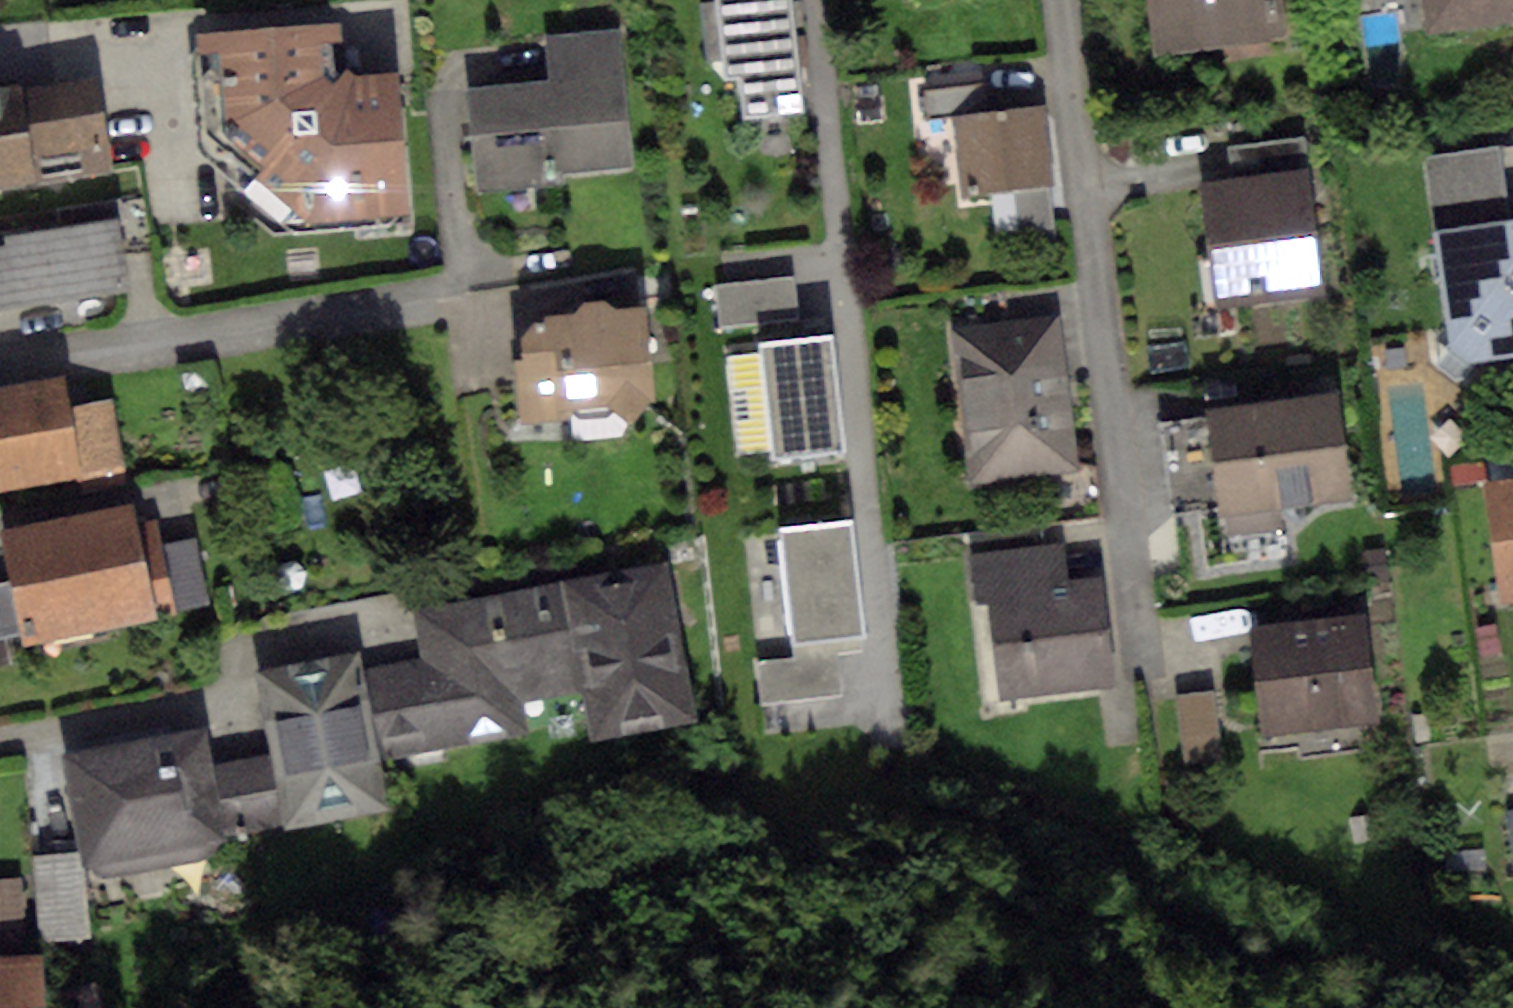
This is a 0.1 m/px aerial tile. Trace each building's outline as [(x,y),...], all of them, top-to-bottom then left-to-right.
[(722,81),(738,79),(741,120),(804,114),(793,0),(715,0),(722,81)] [(1158,55),(1289,35),(1284,0),(1149,0),(1158,55)] [(1425,36),(1512,24),(1512,0),(1420,0),(1425,36)] [(343,32),(201,37),(202,151),(294,241),(410,236),(405,85),(345,87),(343,32)] [(551,85),(466,93),(476,205),(554,198),(552,178),(638,170),(626,34),(547,41),(551,85)] [(0,68),(0,189),(119,171),(103,65),(32,76),(30,63),(0,68)] [(951,116),(989,111),(986,82),(924,90),(928,119),(951,116)] [(951,116),(960,195),(1053,184),(1044,105),(989,111),(951,116)] [(1227,147),(1232,179),(1307,169),(1303,137),(1227,147)] [(1421,155),(1432,231),(1510,219),(1498,144),(1421,155)] [(1232,179),(1198,184),(1214,308),(1324,293),(1307,169),(1232,179)] [(1432,231),(1448,344),(1479,362),(1512,357),(1512,219),(1510,219),(1432,231)] [(0,247),(0,308),(125,293),(117,221),(6,233),(7,246),(0,247)] [(794,275),(716,284),(721,326),(798,317),(794,275)] [(573,313),(545,314),(545,320),(535,321),(520,338),(522,359),(514,360),(520,424),(566,420),(570,409),(606,405),(630,427),(655,400),(648,306),(615,308),(604,298),(583,300),(573,313)] [(1062,317),(953,329),(970,486),(1079,474),(1062,317)] [(833,336),(757,345),(770,462),(847,453),(833,336)] [(121,469),(109,404),(71,411),(64,371),(0,382),(0,490),(121,469)] [(1339,391),(1203,411),(1204,417),(1216,498),(1218,514),(1354,494),(1339,391)] [(1216,498),(1204,417),(1162,423),(1172,504),(1216,498)] [(1481,482),(1499,602),(1512,600),(1512,477),(1481,482)] [(7,575),(20,644),(176,617),(175,610),(163,545),(159,517),(133,521),(131,506),(0,528),(7,575)] [(859,521),(779,528),(789,645),(869,638),(859,521)] [(197,539),(163,545),(175,610),(209,604),(197,539)] [(984,593),(1067,582),(1063,542),(972,553),(977,593),(984,593)] [(1381,548),(1361,552),(1366,581),(1386,578),(1381,548)] [(411,609),(421,658),(437,747),(530,730),(524,700),(582,688),(593,743),(701,721),(667,557),(411,609)] [(0,576),(0,647),(20,644),(7,575),(0,576)] [(1067,582),(984,593),(998,698),(1112,683),(1098,578),(1067,582)] [(1364,616),(1251,628),(1262,733),(1375,721),(1364,616)] [(358,654),(256,672),(271,754),(213,764),(229,838),(390,809),(381,757),(437,747),(421,658),(361,669),(358,654)] [(838,654),(759,662),(763,702),(842,694),(838,654)] [(1210,693),(1178,697),(1186,768),(1219,763),(1210,693)] [(205,727),(62,758),(85,865),(115,879),(232,854),(229,838),(213,764),(205,727)] [(79,853),(36,855),(40,942),(83,939),(79,853)] [(0,879),(0,958),(25,956),(21,878),(0,879)] [(41,956),(25,956),(0,958),(0,1007),(43,1007),(41,956)]
